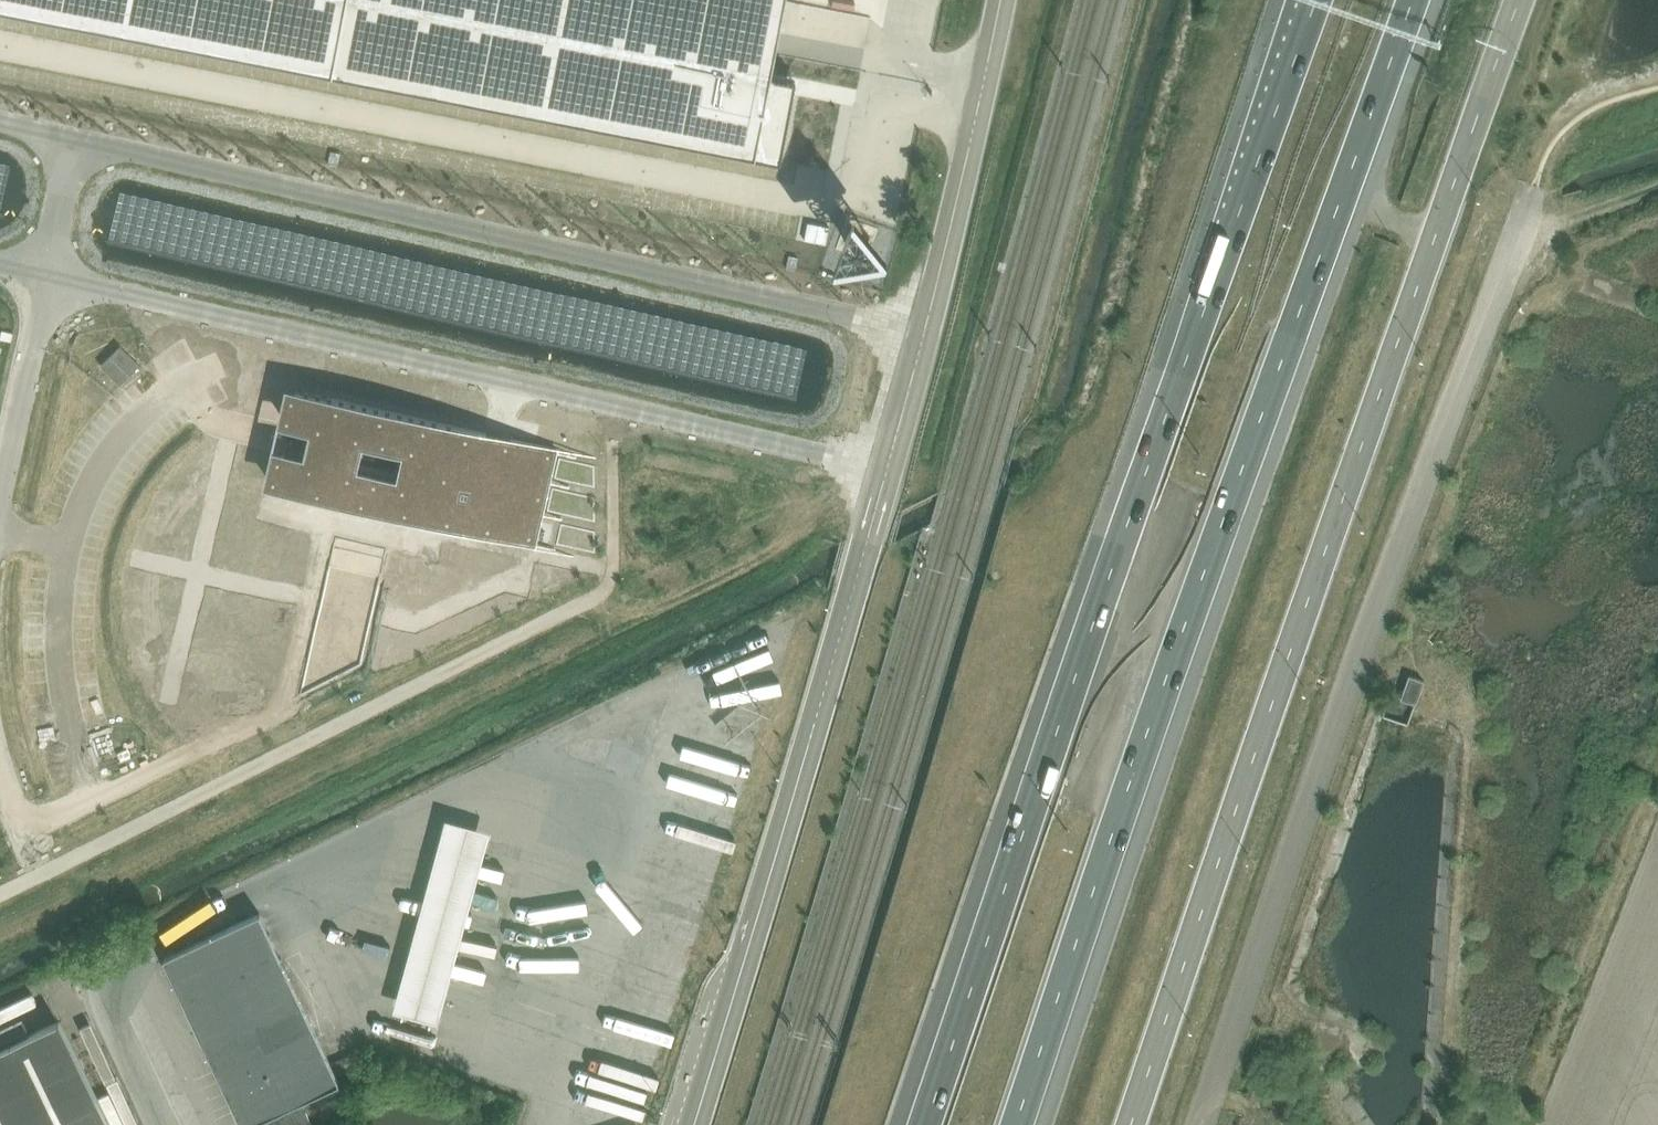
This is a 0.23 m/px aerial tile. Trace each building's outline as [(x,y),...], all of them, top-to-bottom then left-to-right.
[(710,144),(710,145),(780,159),(793,95),(793,93),(769,89),(772,73),(786,0),(0,0),(0,5),(710,144)] [(807,222),(804,239),(826,244),(829,226),(807,222)] [(2,330),(0,337),(0,338),(7,340),(11,341),(13,332),(9,331),(2,330)] [(274,429),(270,463),(280,464),(275,490),(528,539),(538,453),(288,406),(286,418),(284,431),(274,429)] [(1409,674),(1400,699),(1416,704),(1424,680),(1409,674)] [(379,1012),(427,1025),(484,823),(436,810),(379,1012)] [(255,1124),(264,1124),(351,1084),(271,913),(177,956),(255,1124)] [(72,1023),(0,1059),(0,1124),(123,1124),(72,1023)]
